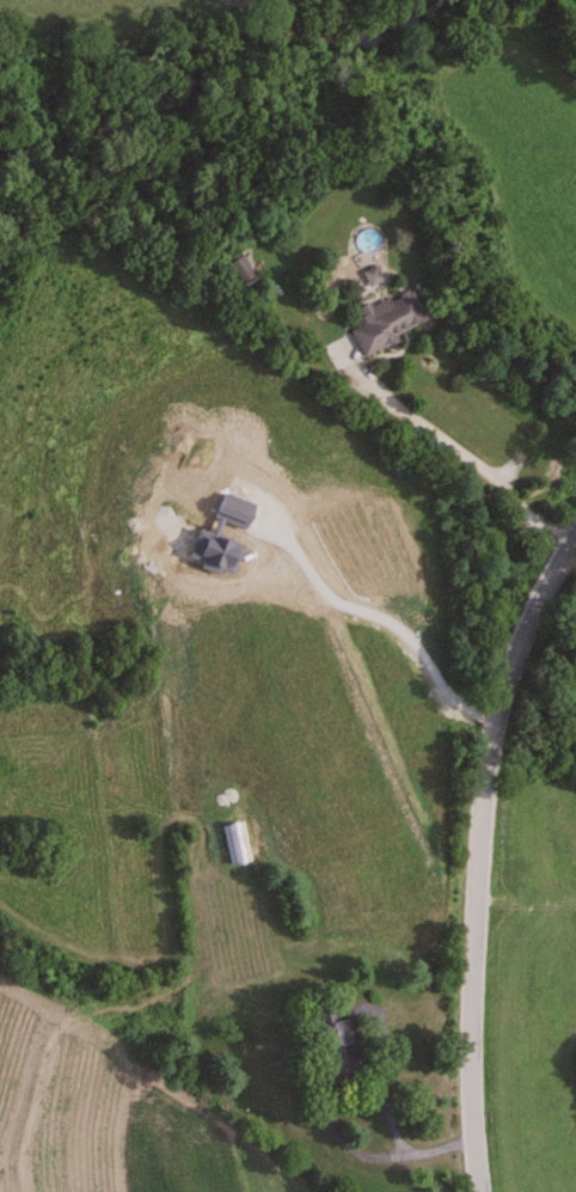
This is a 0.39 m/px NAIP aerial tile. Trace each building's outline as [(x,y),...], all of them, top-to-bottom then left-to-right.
[(243,283),(255,273),(240,255),(228,265),(243,283)] [(423,319),(404,286),(359,312),(365,323),(349,332),(364,358),(396,339),(394,335),(423,319)] [(249,860),(242,820),(221,823),(228,864),(249,860)] [(310,1014),(319,1054),(309,1057),(313,1073),(326,1071),(329,1082),(352,1077),(336,1008),(310,1014)]
